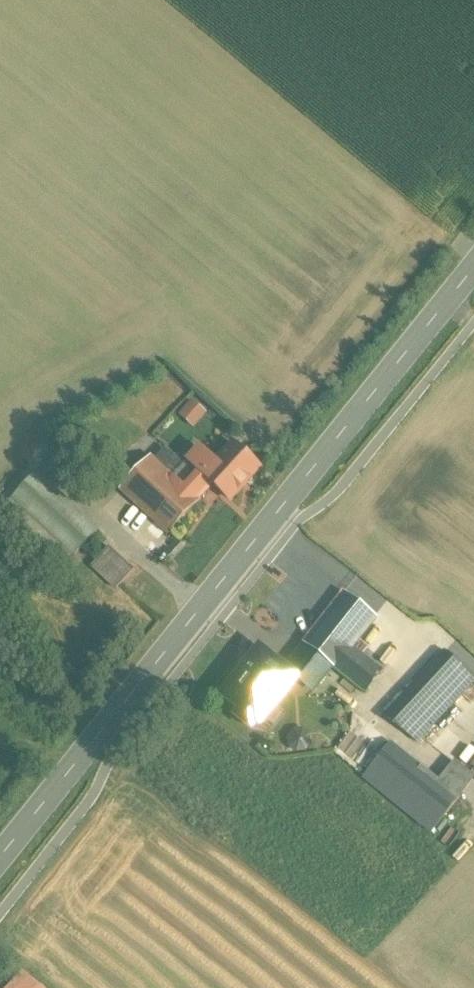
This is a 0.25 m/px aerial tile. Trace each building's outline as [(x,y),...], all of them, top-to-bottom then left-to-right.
[(175,442),(147,417),(137,429),(165,454),(175,442)] [(217,461),(201,448),(189,461),(193,465),(177,482),(198,501),(214,484),(231,499),(260,467),(234,442),(217,461)] [(177,482),(151,458),(124,488),(171,531),(198,501),(177,482)] [(110,546),(92,566),(117,589),(135,570),(110,546)] [(347,592),(307,643),(308,644),(334,665),(335,666),(351,646),(376,615),(347,592)] [(334,665),(308,644),(290,666),(316,687),(334,665)] [(383,671),(351,646),(335,666),(367,691),(383,671)] [(259,650),(225,694),(259,721),(294,677),(286,670),(259,650)] [(385,716),(418,742),(473,682),(473,676),(446,651),(385,716)] [(303,730),(295,731),(290,737),(291,745),(298,751),(306,750),(311,743),(310,735),(303,730)] [(432,773),(392,742),(365,777),(433,832),(471,784),(442,761),(432,773)] [(23,971),(9,987),(43,987),(23,971)]
